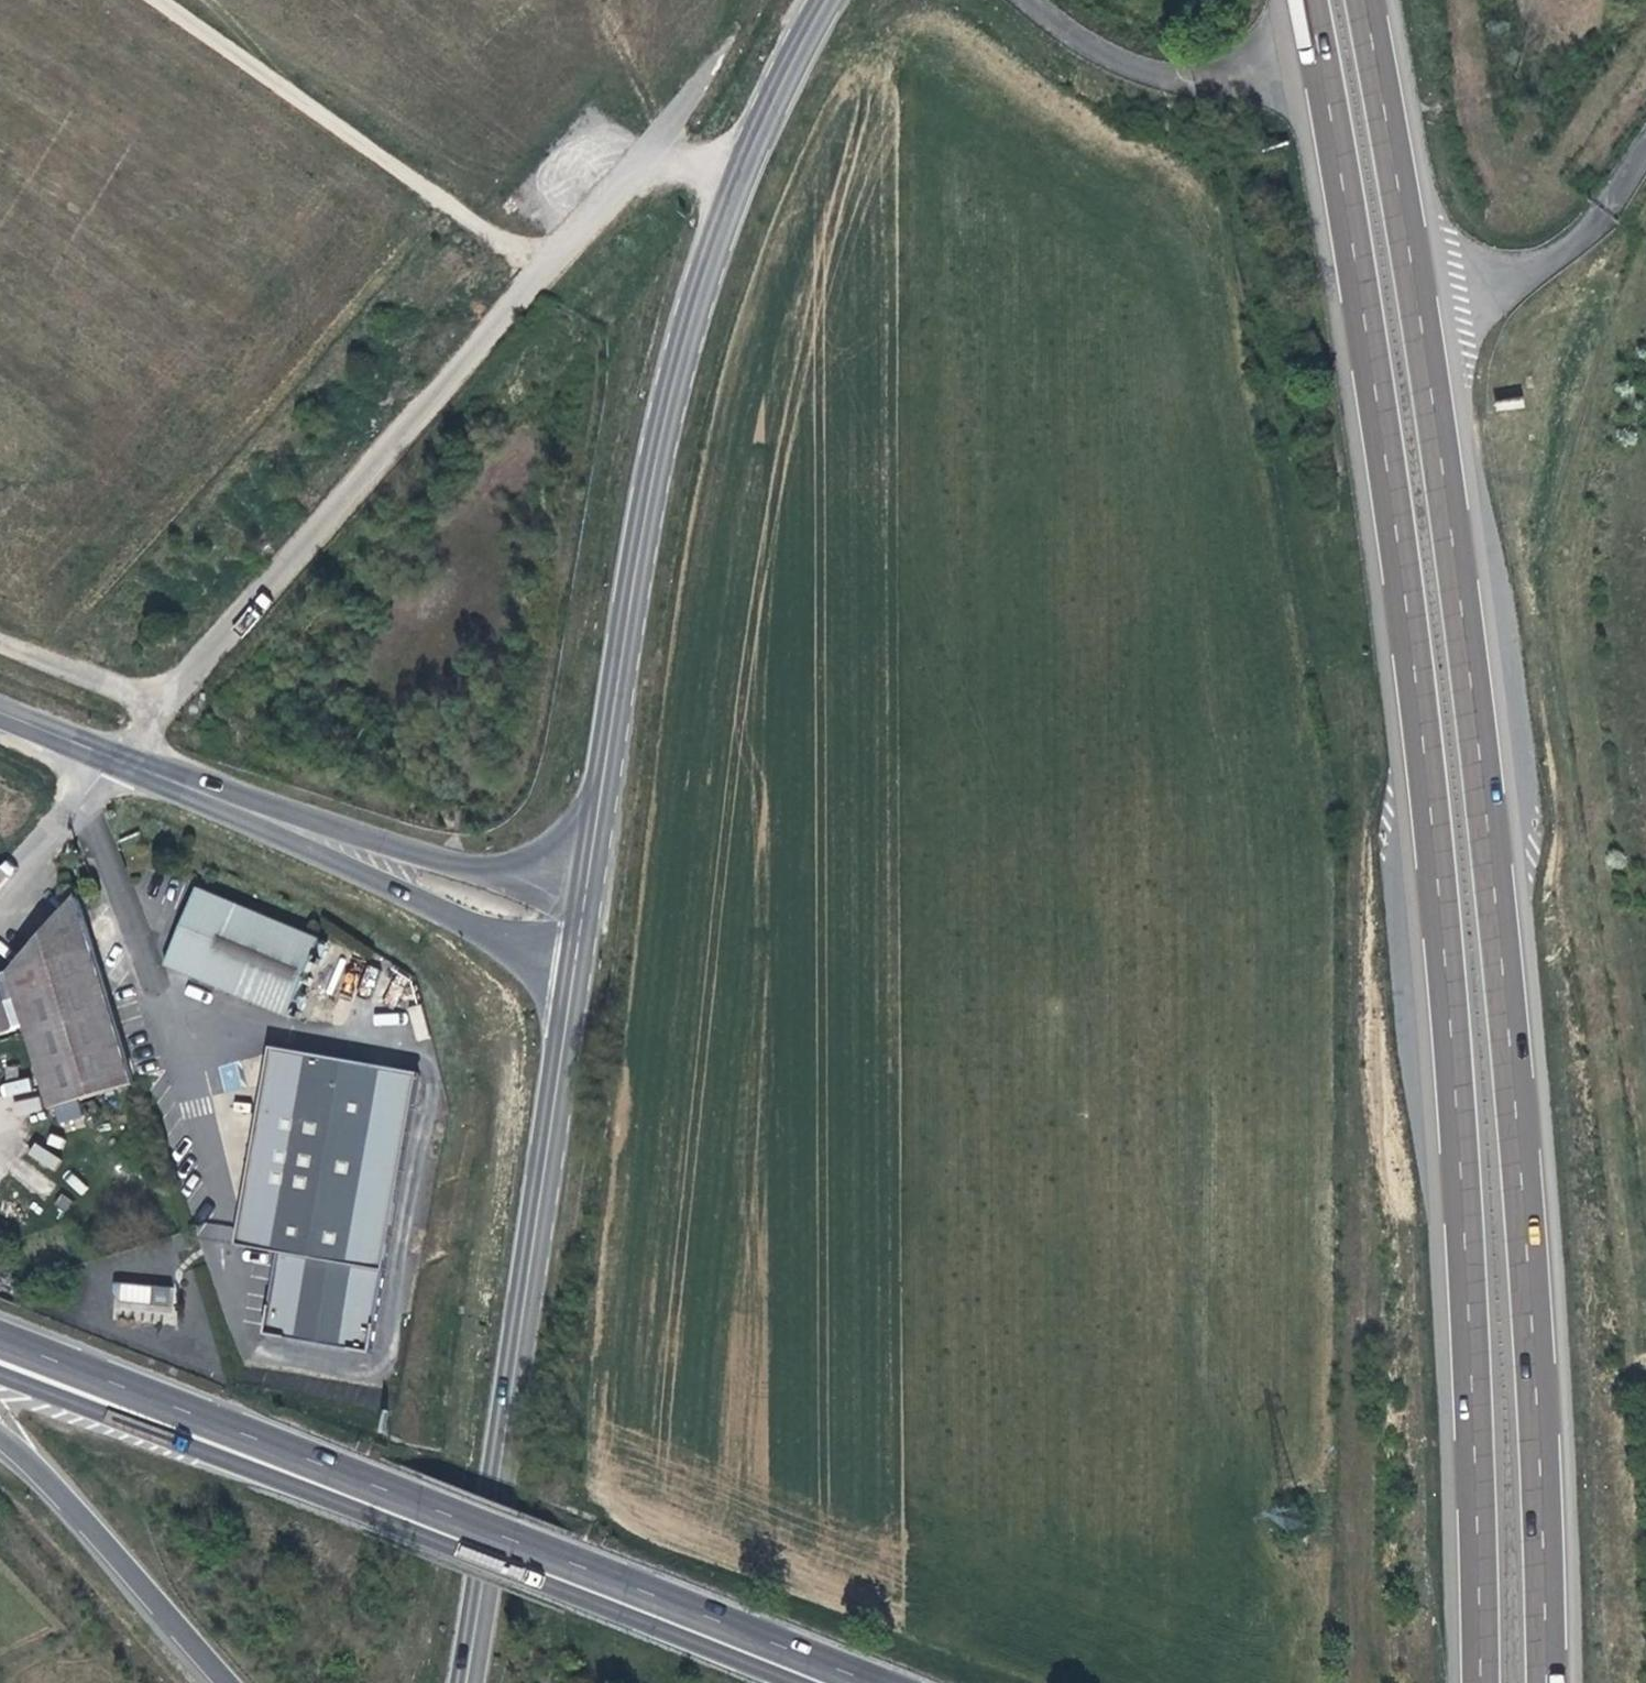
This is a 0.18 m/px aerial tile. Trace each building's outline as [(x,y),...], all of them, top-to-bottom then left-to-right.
[(287,1014),(319,937),(195,885),(163,963),(217,985),(287,1014)] [(134,1084),(79,897),(42,937),(11,972),(27,1028),(52,1109),(55,1108),(79,1100),(134,1084)] [(0,975),(17,1031),(27,1028),(11,972),(0,975)] [(17,1031),(0,975),(0,1036),(17,1031)] [(368,1354),(418,1073),(270,1046),(263,1085),(258,1110),(234,1246),(276,1253),(261,1335),(368,1354)] [(258,1110),(263,1085),(247,1082),(243,1107),(258,1110)] [(84,1116),(79,1100),(55,1108),(60,1125),(84,1116)] [(22,1158),(7,1177),(42,1203),(57,1185),(22,1158)] [(174,1320),(174,1285),(113,1284),(112,1319),(174,1320)]
